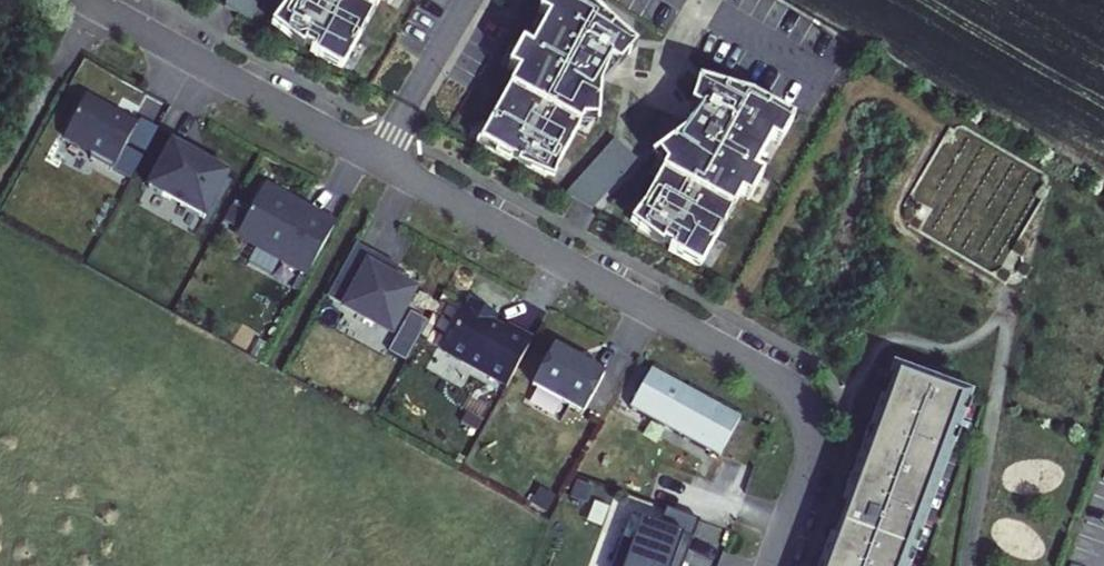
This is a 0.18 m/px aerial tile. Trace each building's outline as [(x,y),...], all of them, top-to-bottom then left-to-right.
[(357,83),(390,19),(399,23),(411,0),(303,0),(279,36),(308,56),(325,66),(357,83)] [(519,90),(481,151),(511,170),(529,179),(560,195),(587,139),(602,138),(606,146),(606,105),(620,82),(634,83),(648,63),(608,28),(558,5),(541,32),(554,40),(540,62),(529,55),(510,84),(519,90)] [(685,264),(717,280),(750,216),(759,221),(775,190),(764,184),(776,161),(789,168),(804,139),(759,109),(708,92),(698,114),(706,125),(693,150),(658,170),(666,170),(673,183),(639,234),(668,253),(685,264)] [(144,145),(86,108),(60,150),(124,184),(144,145)] [(238,179),(176,143),(147,192),(209,228),(238,179)] [(239,236),(236,241),(255,252),(247,267),(271,280),(280,265),(307,280),(334,232),(263,193),(246,222),(230,213),(222,227),(239,236)] [(355,252),(326,303),(389,338),(412,297),(379,278),(384,268),(355,252)] [(495,321),(470,307),(443,358),(506,393),(531,346),(506,332),(503,337),(490,330),(495,321)] [(552,354),(531,391),(582,419),(603,381),(552,354)] [(740,424),(650,375),(629,415),(718,464),(740,424)] [(824,565),(906,565),(966,406),(893,379),(824,565)] [(665,515),(658,534),(691,546),(698,528),(665,515)] [(658,534),(628,523),(612,565),(684,565),(691,546),(658,534)]
